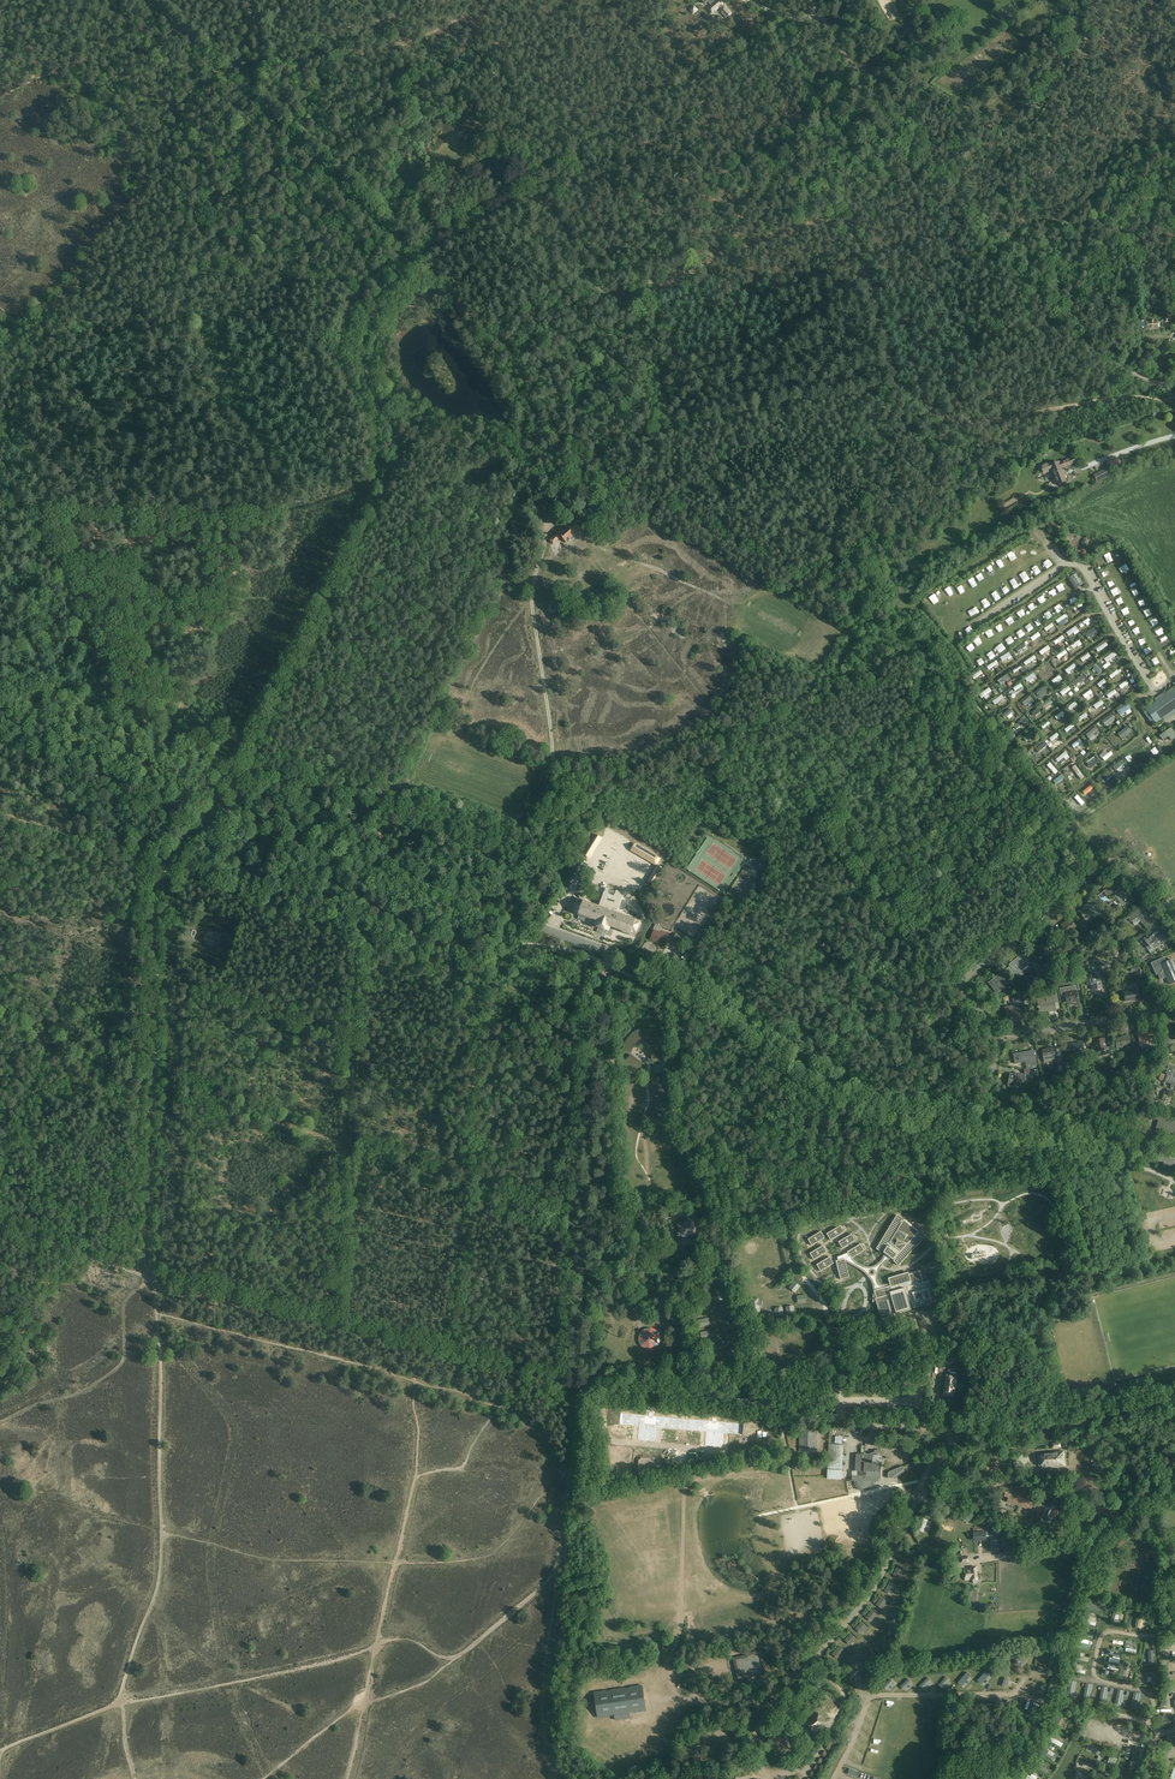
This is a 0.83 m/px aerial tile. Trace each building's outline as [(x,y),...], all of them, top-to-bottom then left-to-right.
[(715,2),(713,0),(701,0),(705,4),(708,1),(711,5),(708,8),(713,13),(719,8),(721,10),(720,11),(727,18),(732,14),(725,6),(723,7),(721,5),(723,4),(719,0),(717,0),(715,2)] [(698,10),(694,5),(689,9),(693,14),(698,10)] [(716,31),(714,33),(720,40),(722,39),(716,31)] [(502,129),(498,134),(507,142),(511,137),(502,129)] [(400,195),(404,199),(409,195),(403,187),(400,190),(403,193),(400,195)] [(1062,471),(1061,468),(1075,463),(1074,459),(1060,464),(1059,463),(1051,466),(1052,466),(1042,470),(1044,474),(1052,471),(1058,485),(1066,482),(1064,476),(1066,475),(1064,470),(1062,471)] [(1094,477),(1097,482),(1110,475),(1108,471),(1094,477)] [(525,489),(520,491),(522,497),(524,496),(526,501),(529,500),(525,489)] [(591,511),(596,498),(589,496),(585,508),(591,511)] [(518,533),(516,520),(509,521),(511,534),(518,533)] [(574,520),(563,529),(562,529),(550,540),(554,544),(553,544),(557,549),(562,544),(561,543),(563,540),(564,541),(565,541),(566,542),(582,528),(574,520)] [(1021,556),(1025,554),(1021,546),(1017,549),(1021,556)] [(1007,553),(1010,560),(1016,557),(1013,551),(1007,553)] [(1024,582),(1031,580),(1028,573),(1021,575),(1024,582)] [(1077,574),(1070,578),(1075,587),(1082,582),(1077,574)] [(1056,583),(1059,589),(1064,586),(1061,580),(1056,583)] [(955,587),(959,593),(967,588),(963,582),(955,587)] [(944,590),(948,597),(954,593),(950,587),(944,590)] [(1135,596),(1140,594),(1137,588),(1132,591),(1135,596)] [(993,599),(996,603),(1002,599),(999,594),(993,599)] [(1032,600),(1027,605),(1030,609),(1036,604),(1032,600)] [(1021,609),(1016,612),(1019,618),(1025,615),(1021,609)] [(1115,610),(1111,614),(1116,621),(1120,618),(1115,610)] [(1065,612),(1055,618),(1057,621),(1067,615),(1065,612)] [(1051,628),(1053,632),(1056,629),(1052,622),(1043,627),(1046,631),(1051,628)] [(984,633),(988,639),(993,635),(989,629),(984,633)] [(1019,638),(1025,635),(1021,629),(1016,632),(1019,638)] [(1031,642),(1041,636),(1038,632),(1029,638),(1031,642)] [(1079,639),(1066,647),(1068,652),(1082,643),(1079,639)] [(1035,648),(1038,644),(1032,640),(1029,644),(1035,648)] [(1094,647),(1097,652),(1106,645),(1102,640),(1094,647)] [(1039,650),(1043,657),(1048,653),(1044,647),(1039,650)] [(1064,648),(1056,655),(1059,659),(1067,652),(1064,648)] [(990,650),(985,655),(989,659),(994,655),(990,650)] [(1087,651),(1079,657),(1083,662),(1091,656),(1087,651)] [(999,656),(1002,663),(1012,658),(1009,652),(999,656)] [(1103,658),(1106,662),(1115,656),(1112,652),(1103,658)] [(1074,674),(1071,670),(1076,666),(1073,662),(1065,669),(1071,676),(1074,674)] [(1041,665),(1043,673),(1049,671),(1046,663),(1041,665)] [(1092,673),(1100,667),(1097,663),(1088,669),(1092,673)] [(1119,668),(1109,676),(1111,679),(1121,671),(1119,668)] [(974,675),(977,679),(984,675),(981,670),(974,675)] [(1023,678),(1028,683),(1036,676),(1030,670),(1023,678)] [(1054,684),(1062,677),(1058,674),(1051,681),(1054,684)] [(1075,688),(1077,686),(1080,689),(1083,687),(1080,683),(1085,679),(1081,674),(1071,683),(1075,688)] [(1117,683),(1121,689),(1129,684),(1125,677),(1117,683)] [(1100,688),(1108,683),(1104,678),(1096,683),(1100,688)] [(1017,683),(1011,691),(1014,694),(1020,686),(1017,683)] [(1059,692),(1063,697),(1072,690),(1068,685),(1059,692)] [(981,694),(985,698),(992,692),(989,688),(981,694)] [(1106,695),(1109,699),(1117,693),(1114,688),(1106,695)] [(1174,709),(1174,688),(1146,709),(1156,723),(1174,709)] [(1090,689),(1084,694),(1087,698),(1093,693),(1090,689)] [(992,701),(995,705),(1004,699),(1002,695),(992,701)] [(1024,708),(1035,701),(1031,695),(1021,702),(1024,708)] [(1096,709),(1104,704),(1101,699),(1093,705),(1096,709)] [(1044,709),(1053,705),(1051,700),(1042,704),(1044,709)] [(1082,708),(1079,704),(1078,705),(1075,701),(1067,706),(1071,712),(1075,709),(1077,712),(1082,708)] [(1128,704),(1116,709),(1121,718),(1132,713),(1128,704)] [(1006,721),(1014,714),(1008,707),(1000,714),(1006,721)] [(1057,720),(1065,715),(1063,711),(1054,716),(1057,720)] [(1077,718),(1080,722),(1088,716),(1085,712),(1077,718)] [(1105,725),(1115,718),(1112,713),(1102,720),(1105,725)] [(1014,726),(1018,731),(1025,724),(1021,720),(1014,726)] [(1041,726),(1045,729),(1051,724),(1047,720),(1041,726)] [(1064,729),(1067,733),(1075,728),(1072,724),(1064,729)] [(1121,739),(1131,731),(1127,726),(1117,734),(1121,739)] [(1085,734),(1088,738),(1098,731),(1095,727),(1085,734)] [(1159,734),(1163,742),(1174,736),(1170,728),(1159,734)] [(1055,744),(1060,740),(1055,733),(1050,737),(1055,744)] [(1026,742),(1033,739),(1031,734),(1024,738),(1026,742)] [(1071,745),(1074,750),(1082,743),(1079,739),(1071,745)] [(1036,750),(1040,754),(1048,747),(1044,742),(1036,750)] [(1065,752),(1053,762),(1057,766),(1069,756),(1065,752)] [(1093,756),(1086,763),(1089,765),(1095,759),(1093,756)] [(1047,766),(1055,776),(1059,774),(1050,763),(1047,766)] [(1075,773),(1076,775),(1079,772),(1075,766),(1067,771),(1070,776),(1075,773)] [(1056,785),(1066,779),(1063,775),(1054,780),(1056,785)] [(612,831),(608,837),(657,866),(661,859),(612,831)] [(590,858),(602,839),(602,838),(595,834),(595,835),(583,854),(590,858)] [(768,863),(765,861),(759,857),(753,867),(762,873),(768,863)] [(718,889),(725,887),(721,870),(714,872),(712,864),(702,866),(706,881),(712,880),(714,885),(717,884),(718,889)] [(654,885),(664,869),(658,865),(648,881),(654,885)] [(1115,896),(1121,903),(1129,897),(1124,889),(1123,890),(1120,887),(1123,885),(1119,880),(1104,891),(1108,897),(1115,892),(1117,895),(1115,896)] [(606,888),(605,893),(599,908),(582,902),(581,902),(580,902),(579,902),(578,903),(577,903),(576,904),(576,905),(576,906),(575,906),(575,907),(575,908),(575,909),(576,910),(576,911),(577,913),(578,913),(580,914),(578,919),(600,927),(598,931),(603,933),(604,929),(608,930),(610,926),(635,935),(639,922),(617,914),(624,893),(617,891),(615,896),(613,896),(615,892),(610,890),(610,889),(606,888)] [(1086,920),(1092,915),(1095,918),(1100,914),(1100,915),(1104,911),(1098,903),(1095,906),(1091,902),(1079,912),(1086,920)] [(1146,913),(1143,915),(1139,911),(1128,919),(1131,923),(1139,917),(1139,918),(1138,918),(1148,931),(1153,928),(1154,929),(1159,925),(1153,917),(1150,919),(1146,913)] [(1065,928),(1057,935),(1062,940),(1078,928),(1070,918),(1062,925),(1065,928)] [(651,940),(665,945),(670,934),(663,931),(662,933),(654,930),(651,940)] [(686,939),(684,944),(696,951),(707,934),(703,931),(695,945),(686,939)] [(1147,948),(1151,953),(1168,940),(1161,931),(1158,933),(1157,933),(1156,932),(1152,936),(1153,936),(1146,942),(1150,946),(1147,948)] [(1034,948),(1040,956),(1052,946),(1046,938),(1042,941),(1042,942),(1034,948)] [(1060,963),(1067,957),(1063,952),(1056,958),(1060,963)] [(1024,972),(1022,970),(1030,964),(1023,955),(1016,961),(1015,960),(1009,965),(1011,966),(1007,969),(1012,976),(1016,973),(1020,977),(1024,974),(1023,973),(1024,972)] [(1166,962),(1164,958),(1151,963),(1156,975),(1158,974),(1161,980),(1167,977),(1170,984),(1174,982),(1174,967),(1172,960),(1166,962)] [(1098,963),(1100,975),(1106,974),(1105,969),(1111,968),(1110,962),(1104,963),(1104,962),(1098,963)] [(1075,971),(1070,965),(1065,968),(1071,975),(1075,971)] [(1139,978),(1144,977),(1142,965),(1131,967),(1132,972),(1138,971),(1139,978)] [(1085,969),(1088,985),(1092,984),(1093,990),(1102,989),(1101,981),(1102,981),(1101,978),(1100,972),(1093,973),(1092,968),(1085,969)] [(1009,984),(1001,974),(989,983),(997,993),(1009,984)] [(1076,986),(1066,987),(1060,989),(1062,997),(1066,996),(1067,1002),(1078,1000),(1076,986)] [(1053,996),(1049,997),(1038,999),(1040,1012),(1049,1011),(1049,1012),(1056,1011),(1055,1004),(1059,1003),(1057,990),(1054,987),(1049,991),(1050,993),(1051,995),(1053,995),(1053,996)] [(1124,993),(1126,1002),(1141,999),(1139,990),(1134,991),(1134,990),(1129,991),(1129,992),(1124,993)] [(1013,1018),(1012,1017),(1016,1017),(1016,1018),(1021,1017),(1020,1011),(1022,1011),(1021,1006),(1024,1005),(1022,994),(1018,995),(1019,998),(1013,999),(1015,1006),(1005,1007),(1007,1019),(1013,1018)] [(639,1039),(643,1040),(646,1042),(648,1046),(650,1049),(651,1052),(652,1056),(652,1059),(661,1059),(660,1054),(659,1049),(658,1045),(655,1041),(653,1037),(649,1033),(646,1030),(641,1027),(637,1030),(633,1033),(630,1037),(627,1041),(625,1045),(623,1049),(632,1052),(633,1049),(635,1045),(637,1042),(639,1039)] [(1150,1031),(1138,1033),(1141,1046),(1147,1045),(1148,1047),(1156,1048),(1157,1041),(1151,1040),(1150,1031)] [(1116,1038),(1117,1048),(1126,1047),(1126,1048),(1131,1048),(1129,1035),(1125,1036),(1125,1037),(1116,1038)] [(1112,1047),(1106,1048),(1105,1039),(1095,1041),(1096,1046),(1091,1047),(1092,1053),(1096,1052),(1097,1055),(1102,1055),(1102,1056),(1113,1054),(1112,1047)] [(1069,1054),(1084,1052),(1082,1042),(1067,1045),(1069,1054)] [(1061,1055),(1056,1056),(1054,1048),(1050,1048),(1050,1049),(1042,1050),(1045,1063),(1057,1060),(1057,1061),(1058,1061),(1059,1071),(1063,1071),(1062,1066),(1063,1066),(1061,1055)] [(1024,1069),(1024,1070),(1033,1068),(1037,1067),(1036,1057),(1034,1057),(1033,1051),(1027,1052),(1027,1053),(1025,1053),(1014,1054),(1016,1064),(1031,1061),(1032,1068),(1024,1069)] [(635,1058),(632,1055),(625,1061),(629,1065),(633,1068),(637,1070),(642,1072),(645,1064),(641,1062),(638,1060),(635,1058)] [(1169,1064),(1166,1074),(1167,1074),(1165,1082),(1171,1085),(1171,1086),(1174,1088),(1174,1066),(1169,1064)] [(1025,1077),(1011,1074),(1008,1085),(1016,1087),(1016,1086),(1023,1087),(1025,1077)] [(1165,1117),(1166,1115),(1158,1112),(1156,1118),(1160,1120),(1157,1128),(1174,1134),(1174,1120),(1165,1117)] [(1140,1136),(1135,1133),(1130,1142),(1136,1145),(1140,1136)] [(897,1215),(878,1254),(893,1258),(900,1269),(930,1237),(897,1215)] [(681,1236),(681,1235),(682,1235),(682,1237),(687,1237),(686,1234),(695,1234),(693,1218),(685,1218),(686,1223),(678,1224),(679,1233),(678,1234),(678,1235),(678,1236),(679,1237),(680,1237),(681,1236)] [(862,1219),(860,1222),(867,1228),(869,1225),(862,1219)] [(858,1226),(863,1231),(866,1228),(860,1223),(858,1226)] [(847,1226),(829,1232),(831,1238),(849,1232),(847,1226)] [(797,1234),(802,1239),(806,1234),(801,1229),(797,1234)] [(826,1232),(808,1238),(810,1246),(828,1241),(826,1232)] [(858,1234),(846,1237),(847,1244),(860,1240),(858,1234)] [(753,1240),(747,1243),(749,1249),(755,1247),(753,1240)] [(861,1247),(848,1250),(850,1257),(863,1254),(861,1247)] [(827,1249),(811,1254),(814,1261),(830,1256),(827,1249)] [(850,1258),(838,1259),(840,1278),(852,1276),(850,1258)] [(832,1260),(815,1266),(818,1273),(834,1266),(832,1260)] [(663,1269),(664,1281),(680,1280),(679,1268),(663,1269)] [(891,1287),(874,1290),(878,1314),(934,1303),(929,1281),(922,1282),(920,1274),(889,1281),(891,1287)] [(719,1307),(714,1316),(720,1320),(725,1311),(719,1307)] [(608,1319),(615,1318),(614,1311),(607,1312),(608,1319)] [(945,1385),(956,1387),(957,1381),(956,1381),(957,1377),(947,1375),(945,1385)] [(956,1387),(945,1385),(944,1395),(953,1397),(954,1393),(955,1393),(956,1387)] [(622,1413),(621,1425),(641,1427),(640,1441),(658,1442),(660,1428),(711,1433),(710,1447),(728,1448),(729,1434),(749,1436),(750,1424),(722,1422),(722,1419),(717,1418),(717,1422),(656,1416),(656,1413),(651,1413),(651,1416),(622,1413)] [(813,1433),(813,1430),(803,1430),(803,1432),(802,1432),(802,1438),(800,1438),(800,1454),(811,1454),(811,1450),(814,1450),(815,1433),(813,1433)] [(827,1479),(842,1480),(844,1445),(829,1444),(827,1479)] [(855,1471),(857,1471),(857,1475),(852,1475),(852,1480),(857,1481),(858,1484),(861,1487),(864,1488),(868,1487),(871,1485),(872,1481),(879,1482),(879,1477),(881,1477),(881,1472),(882,1456),(878,1455),(878,1450),(875,1450),(874,1452),(872,1452),(872,1453),(869,1453),(869,1455),(856,1454),(855,1471)] [(1063,1451),(1044,1453),(1045,1456),(1038,1457),(1039,1465),(1045,1465),(1046,1468),(1065,1466),(1063,1451)] [(887,1461),(887,1469),(889,1469),(898,1469),(889,1472),(888,1478),(895,1479),(895,1477),(904,1470),(903,1466),(896,1469),(896,1468),(896,1462),(887,1461)] [(588,1482),(599,1481),(598,1469),(587,1470),(588,1482)] [(1033,1503),(1035,1499),(1031,1498),(1030,1490),(1013,1491),(1013,1487),(1004,1488),(1002,1495),(1009,1498),(1007,1502),(1019,1506),(1042,1515),(1050,1518),(1051,1515),(1057,1518),(1064,1497),(1063,1497),(1064,1494),(1058,1492),(1058,1490),(1054,1488),(1047,1489),(1048,1498),(1054,1501),(1051,1509),(1033,1503)] [(880,1503),(879,1496),(871,1497),(872,1504),(880,1503)] [(1082,1522),(1106,1513),(1102,1504),(1078,1514),(1082,1522)] [(924,1519),(920,1530),(925,1532),(929,1520),(924,1519)] [(991,1537),(992,1552),(999,1551),(998,1532),(993,1532),(993,1531),(986,1531),(973,1532),(974,1541),(987,1540),(986,1538),(991,1537)] [(898,1565),(893,1575),(900,1578),(905,1568),(898,1565)] [(971,1571),(964,1572),(966,1580),(972,1579),(973,1580),(978,1580),(978,1579),(981,1579),(981,1576),(978,1576),(977,1567),(971,1568),(971,1571)] [(890,1581),(884,1591),(891,1595),(896,1585),(890,1581)] [(1091,1595),(1086,1608),(1091,1610),(1096,1597),(1091,1595)] [(881,1597),(876,1604),(882,1609),(887,1601),(881,1597)] [(871,1610),(865,1617),(871,1622),(877,1615),(871,1610)] [(899,1613),(894,1612),(891,1622),(897,1623),(899,1613)] [(1089,1617),(1087,1625),(1095,1627),(1097,1619),(1089,1617)] [(861,1622),(855,1628),(861,1633),(867,1627),(861,1622)] [(1080,1649),(1090,1650),(1091,1646),(1088,1645),(1089,1639),(1093,1639),(1094,1636),(1090,1635),(1091,1630),(1084,1628),(1080,1649)] [(851,1633),(844,1640),(850,1645),(856,1638),(851,1633)] [(1130,1649),(1130,1643),(1125,1642),(1125,1654),(1136,1654),(1136,1649),(1130,1649)] [(837,1658),(845,1650),(839,1645),(832,1653),(837,1658)] [(762,1651),(747,1654),(747,1656),(735,1659),(739,1677),(752,1674),(753,1677),(767,1674),(762,1651)] [(1147,1659),(1146,1659),(1145,1663),(1154,1663),(1154,1652),(1148,1652),(1147,1659)] [(882,1655),(871,1654),(870,1662),(881,1662),(882,1655)] [(1119,1663),(1120,1654),(1110,1654),(1110,1657),(1109,1663),(1119,1663)] [(1077,1665),(1075,1673),(1086,1675),(1086,1671),(1083,1670),(1083,1666),(1077,1665)] [(986,1671),(977,1681),(981,1685),(990,1674),(986,1671)] [(967,1672),(957,1683),(961,1686),(971,1675),(967,1672)] [(1006,1676),(1001,1687),(1006,1689),(1010,1678),(1006,1676)] [(946,1677),(938,1686),(942,1689),(950,1680),(946,1677)] [(928,1678),(919,1686),(923,1689),(931,1681),(928,1678)] [(891,1679),(883,1686),(887,1690),(894,1682),(891,1679)] [(908,1679),(900,1686),(904,1690),(911,1682),(908,1679)] [(1076,1682),(1070,1681),(1066,1697),(1073,1699),(1076,1682)] [(1047,1684),(1042,1682),(1038,1694),(1043,1696),(1047,1684)] [(1092,1685),(1086,1684),(1083,1700),(1089,1702),(1092,1685)] [(599,1717),(614,1715),(615,1719),(631,1717),(630,1712),(646,1710),(643,1686),(595,1693),(599,1717)] [(1108,1687),(1101,1686),(1098,1703),(1104,1704),(1108,1687)] [(1124,1691),(1118,1690),(1114,1706),(1121,1708),(1124,1691)] [(1140,1693),(1134,1692),(1130,1708),(1137,1710),(1140,1693)] [(804,1723),(811,1732),(820,1725),(821,1727),(826,1723),(818,1712),(804,1723)] [(1055,1721),(1061,1726),(1068,1718),(1063,1713),(1055,1721)] [(1172,1714),(1163,1713),(1163,1716),(1159,1716),(1158,1727),(1172,1728),(1173,1718),(1171,1718),(1172,1714)] [(826,1735),(833,1744),(838,1741),(831,1732),(826,1735)] [(685,1741),(688,1758),(699,1757),(696,1739),(685,1741)] [(1083,1775),(1080,1774),(1079,1778),(1085,1778),(1088,1778),(1091,1766),(1086,1765),(1083,1775)] [(858,1772),(850,1768),(848,1774),(856,1777),(858,1772)]
